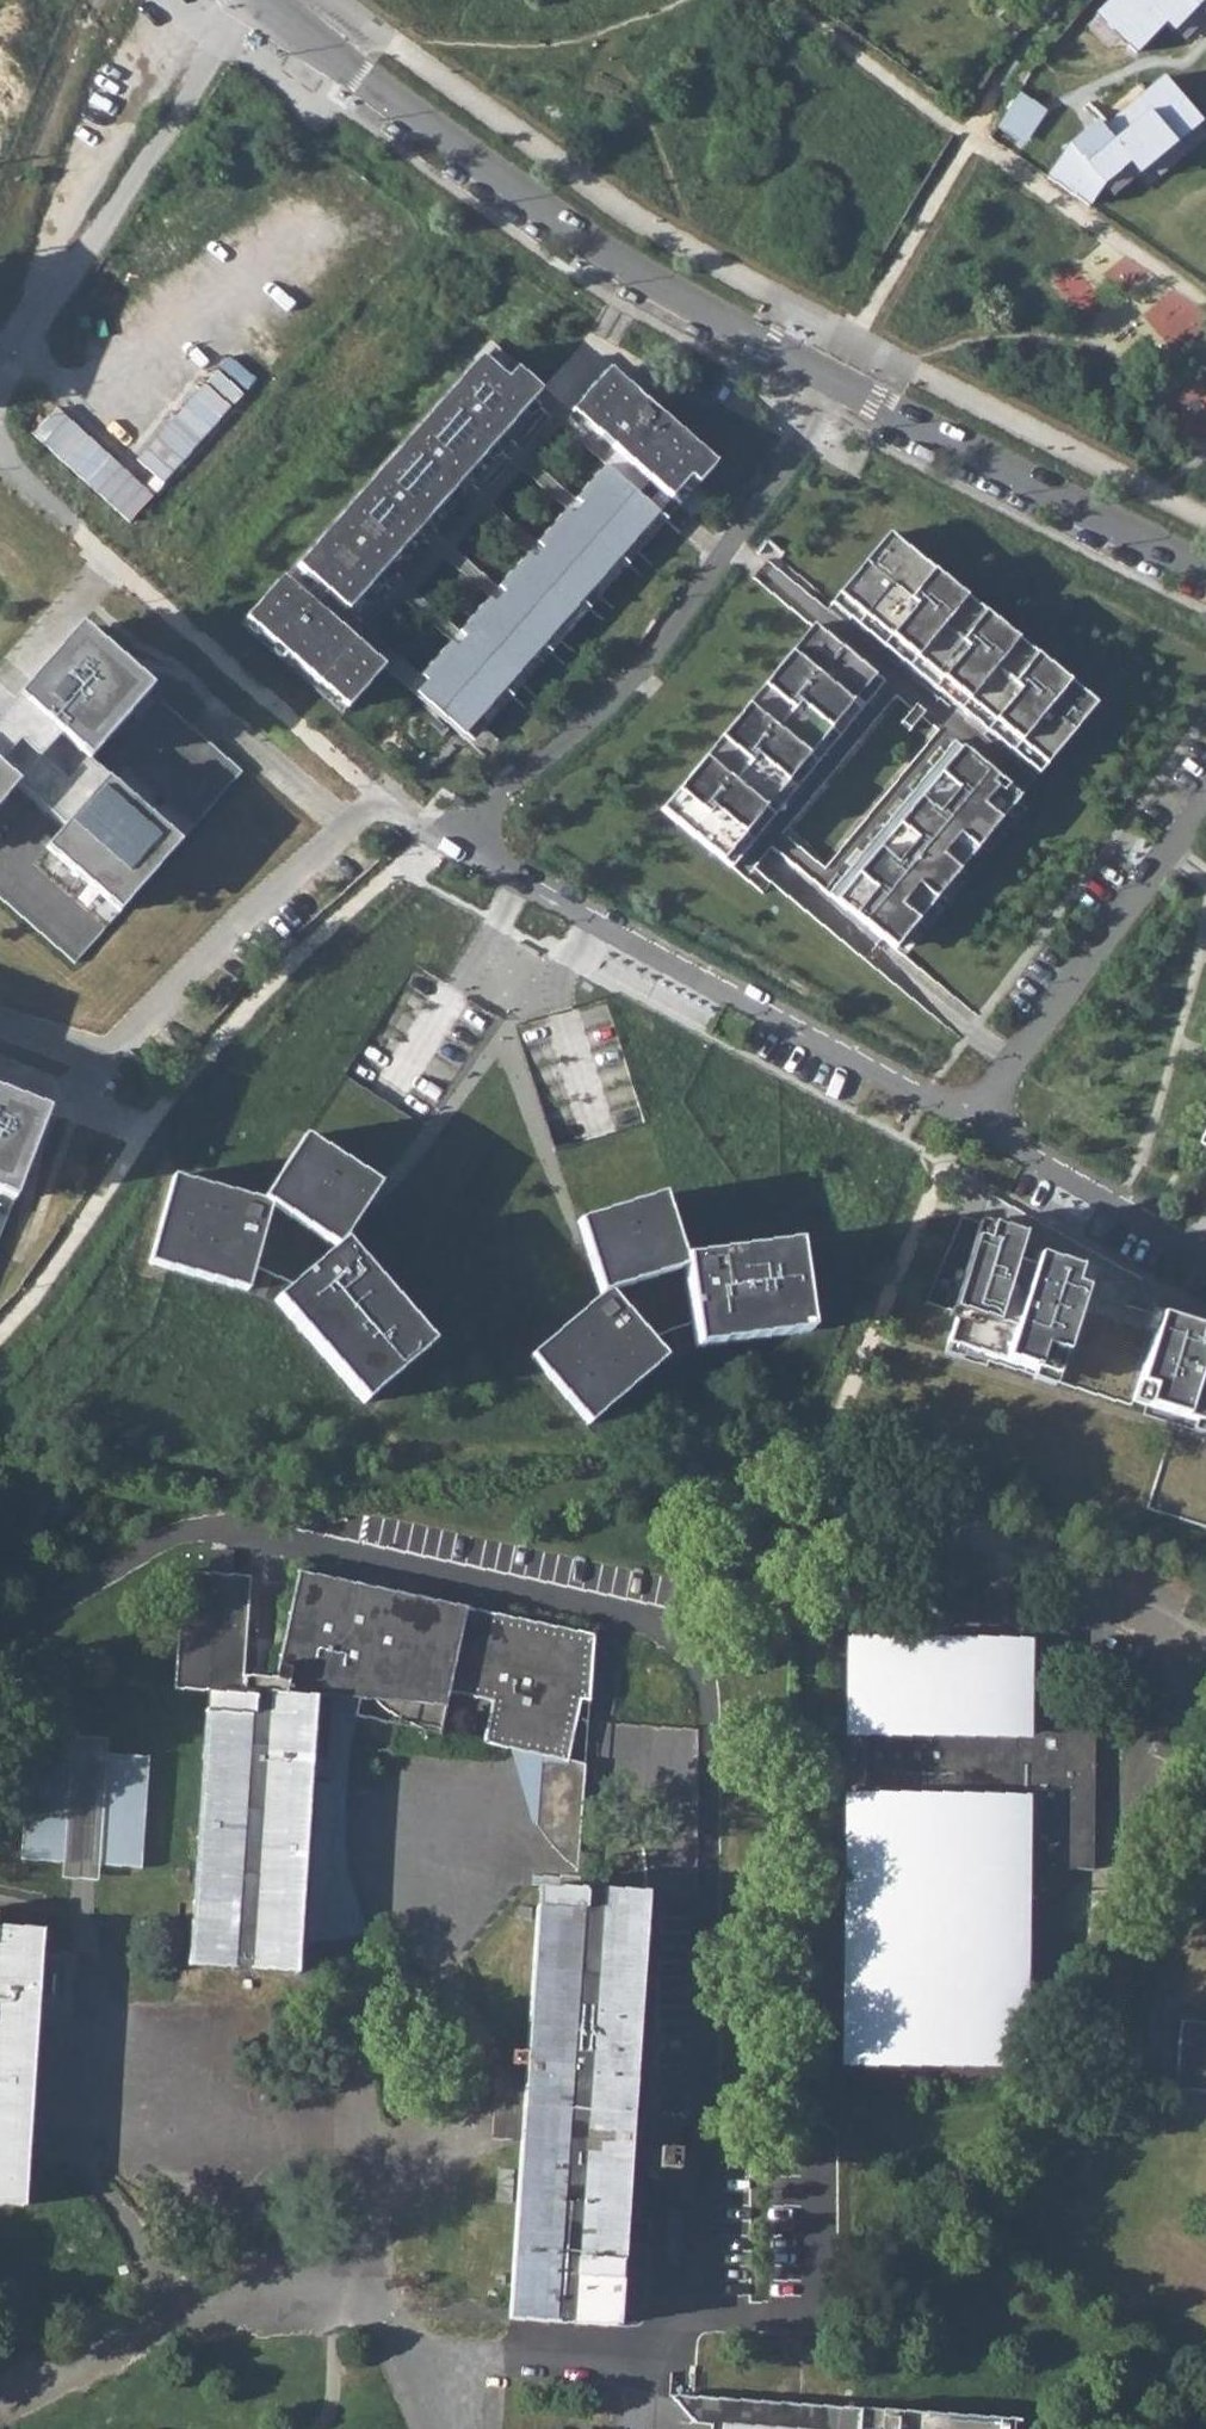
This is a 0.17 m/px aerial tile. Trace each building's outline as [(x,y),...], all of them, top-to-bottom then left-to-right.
[(1095,15),(1138,55),(1164,24),(1172,32),(1203,0),(1110,0),(1095,15)] [(1200,123),(1162,76),(1099,128),(1094,123),(1061,147),(1045,180),(1091,206),(1105,187),(1127,167),(1138,178),(1200,123)] [(1044,110),(1018,95),(995,133),(1022,148),(1044,110)] [(285,580),(384,666),(423,702),(435,688),(376,636),(405,603),(464,654),(474,643),(415,592),(444,559),(503,610),(512,599),(453,548),(483,515),(541,566),(551,555),(492,504),(521,470),(580,522),(589,511),(531,460),(559,426),(616,480),(664,521),(697,485),(689,478),(670,500),(571,412),(492,343),(481,357),(531,401),(348,611),(297,566),(285,580)] [(531,401),(481,357),(297,566),(348,611),(531,401)] [(126,472),(54,408),(33,432),(128,523),(257,380),(228,358),(126,472)] [(697,485),(716,463),(608,369),(571,412),(670,500),(689,478),(697,485)] [(664,521),(616,480),(589,511),(580,522),(551,555),(541,566),(512,599),(503,610),(474,643),(464,654),(435,688),(423,702),(470,744),(664,521)] [(1038,774),(1095,704),(887,534),(830,604),(1038,774)] [(346,708),(384,666),(285,580),(282,577),(245,619),(346,708)] [(1038,774),(830,604),(811,626),(882,684),(732,868),(746,879),(772,847),(782,833),(895,696),(912,709),(915,705),(925,712),(921,716),(937,730),(954,742),(1020,796),(1038,774)] [(882,684),(811,626),(660,810),(732,868),(882,684)] [(14,787),(62,828),(44,849),(118,912),(180,842),(87,762),(150,691),(78,628),(0,717),(0,803),(14,787)] [(925,712),(915,705),(912,709),(901,722),(910,730),(921,716),(925,712)] [(824,867),(782,833),(772,847),(830,895),(954,742),(937,730),(824,867)] [(1020,796),(954,742),(830,895),(895,948),(1020,796)] [(9,1201),(44,1113),(0,1096),(0,1197),(9,1201)] [(268,1193),(179,1167),(157,1254),(253,1280),(277,1196),(342,1239),(281,1291),(369,1393),(437,1335),(347,1232),(384,1176),(310,1128),(268,1193)] [(685,1250),(665,1186),(580,1213),(606,1286),(534,1346),(592,1415),(671,1350),(615,1283),(686,1260),(698,1339),(812,1323),(800,1234),(685,1250)] [(1023,1235),(979,1221),(952,1311),(957,1312),(947,1342),(1056,1377),(1088,1274),(1018,1251),(1023,1235)] [(1160,1316),(1134,1402),(1205,1424),(1205,1373),(1200,1371),(1205,1349),(1205,1330),(1160,1316)] [(187,1966),(296,1972),(314,1698),(371,1701),(406,1722),(439,1732),(447,1691),(490,1700),(481,1741),(566,1759),(578,1700),(590,1701),(593,1633),(295,1571),(273,1681),(243,1677),(250,1578),(182,1572),(174,1690),(207,1693),(187,1966)] [(854,1801),(850,2065),(1019,2068),(1022,1917),(1032,1917),(1054,1904),(1054,1871),(1096,1872),(1098,1710),(1030,1709),(1018,1708),(1018,1730),(1001,1731),(1003,1646),(880,1643),(880,1664),(856,1663),(855,1731),(867,1732),(866,1801),(854,1801)] [(1003,1646),(1001,1731),(1018,1730),(1018,1708),(1030,1709),(1031,1646),(1003,1646)] [(76,1752),(27,1749),(19,1861),(68,1864),(76,1752)] [(148,1758),(99,1754),(91,1865),(140,1869),(148,1758)] [(537,1825),(579,1829),(585,1766),(540,1763),(537,1825)] [(510,2318),(617,2324),(645,1893),(537,1888),(525,2086),(515,2085),(511,2137),(522,2139),(510,2318)] [(22,2206),(41,1932),(0,1929),(0,2205),(22,2206)] [(1182,2017),(1176,2086),(1205,2088),(1205,2019),(1182,2017)] [(657,2190),(695,2192),(698,2152),(639,2148),(648,2170),(657,2185),(657,2190)] [(1016,2419),(670,2394),(700,2423),(714,2424),(713,2428),(1015,2428),(1016,2419)]
